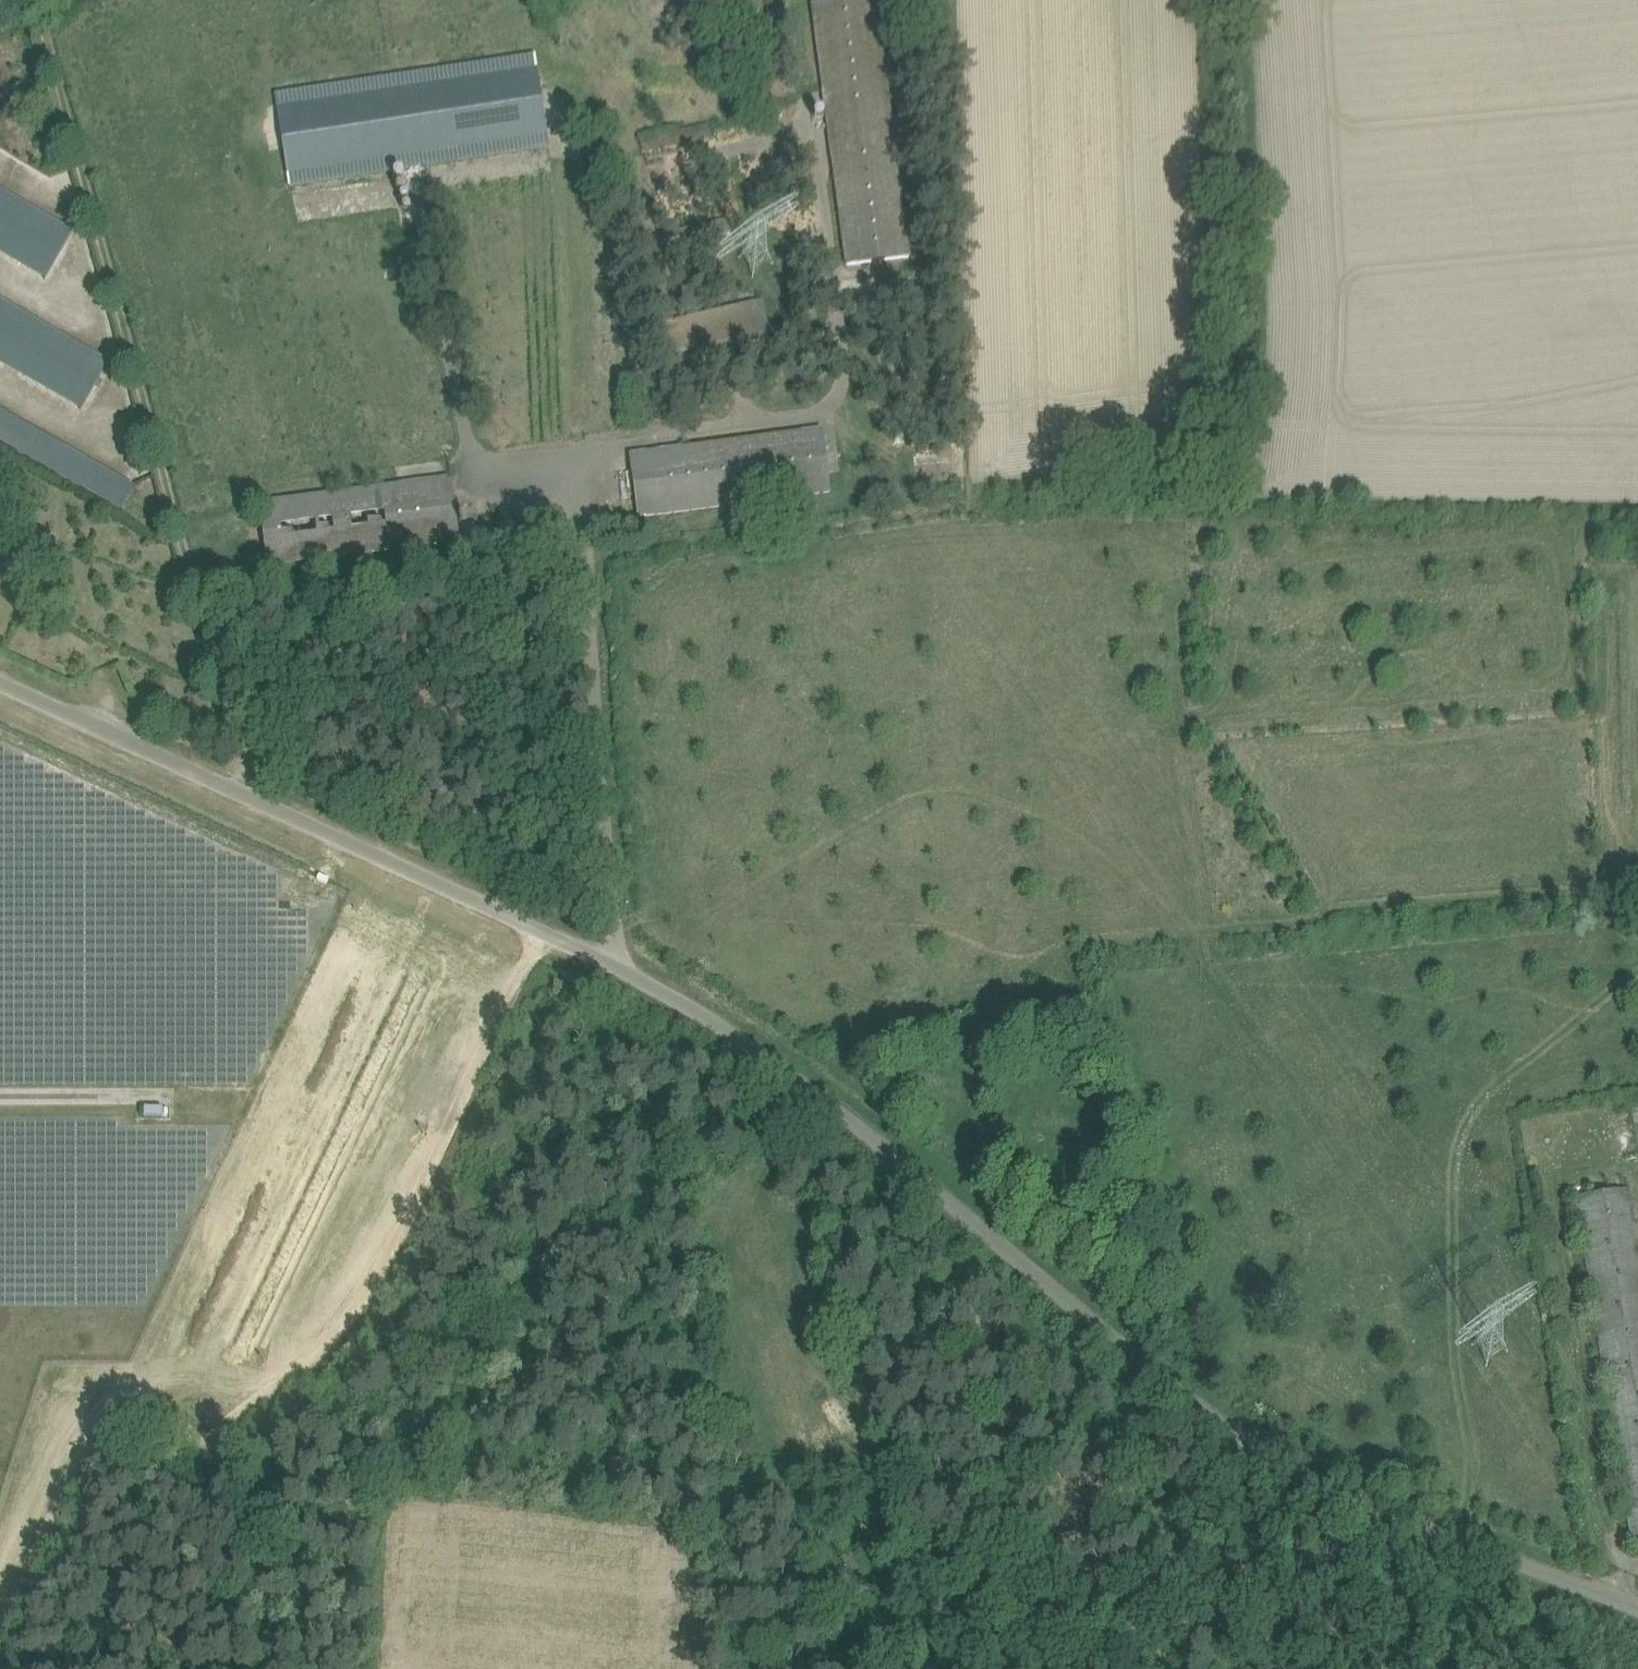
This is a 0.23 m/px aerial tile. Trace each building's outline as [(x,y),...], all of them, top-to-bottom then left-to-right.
[(845,266),(911,257),(877,0),(836,0),(810,3),(845,266)] [(538,68),(276,107),(286,173),(548,133),(538,68)] [(823,429),(801,432),(631,457),(639,516),(831,491),(823,429)] [(460,540),(457,518),(452,479),(260,504),(268,565),(460,540)] [(330,878),(320,874),(317,880),(327,884),(330,878)] [(164,1107),(145,1107),(144,1116),(164,1116),(164,1107)] [(1628,1189),(1577,1197),(1634,1547),(1637,1546),(1637,1247),(1628,1189)]
